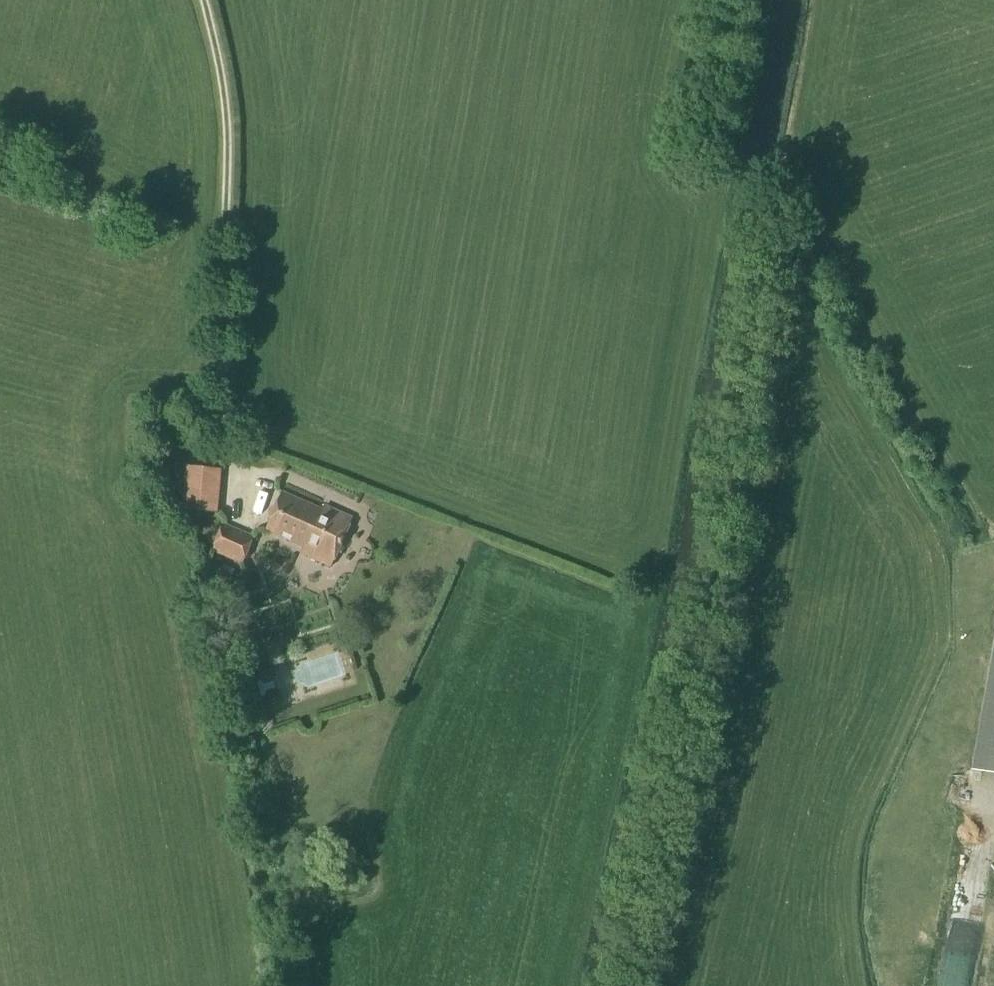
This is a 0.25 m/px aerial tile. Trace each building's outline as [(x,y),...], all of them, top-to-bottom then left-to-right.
[(219,515),(223,470),(186,466),(183,511),(219,515)] [(332,567),(353,518),(325,507),(323,511),(282,494),(266,531),(304,547),(301,554),(332,567)] [(243,564),(253,538),(224,525),(213,551),(243,564)] [(973,770),(993,774),(993,648),(973,770)] [(268,690),(265,695),(266,697),(268,704),(273,707),(281,705),(284,700),(281,691),(276,688),(268,690)]
